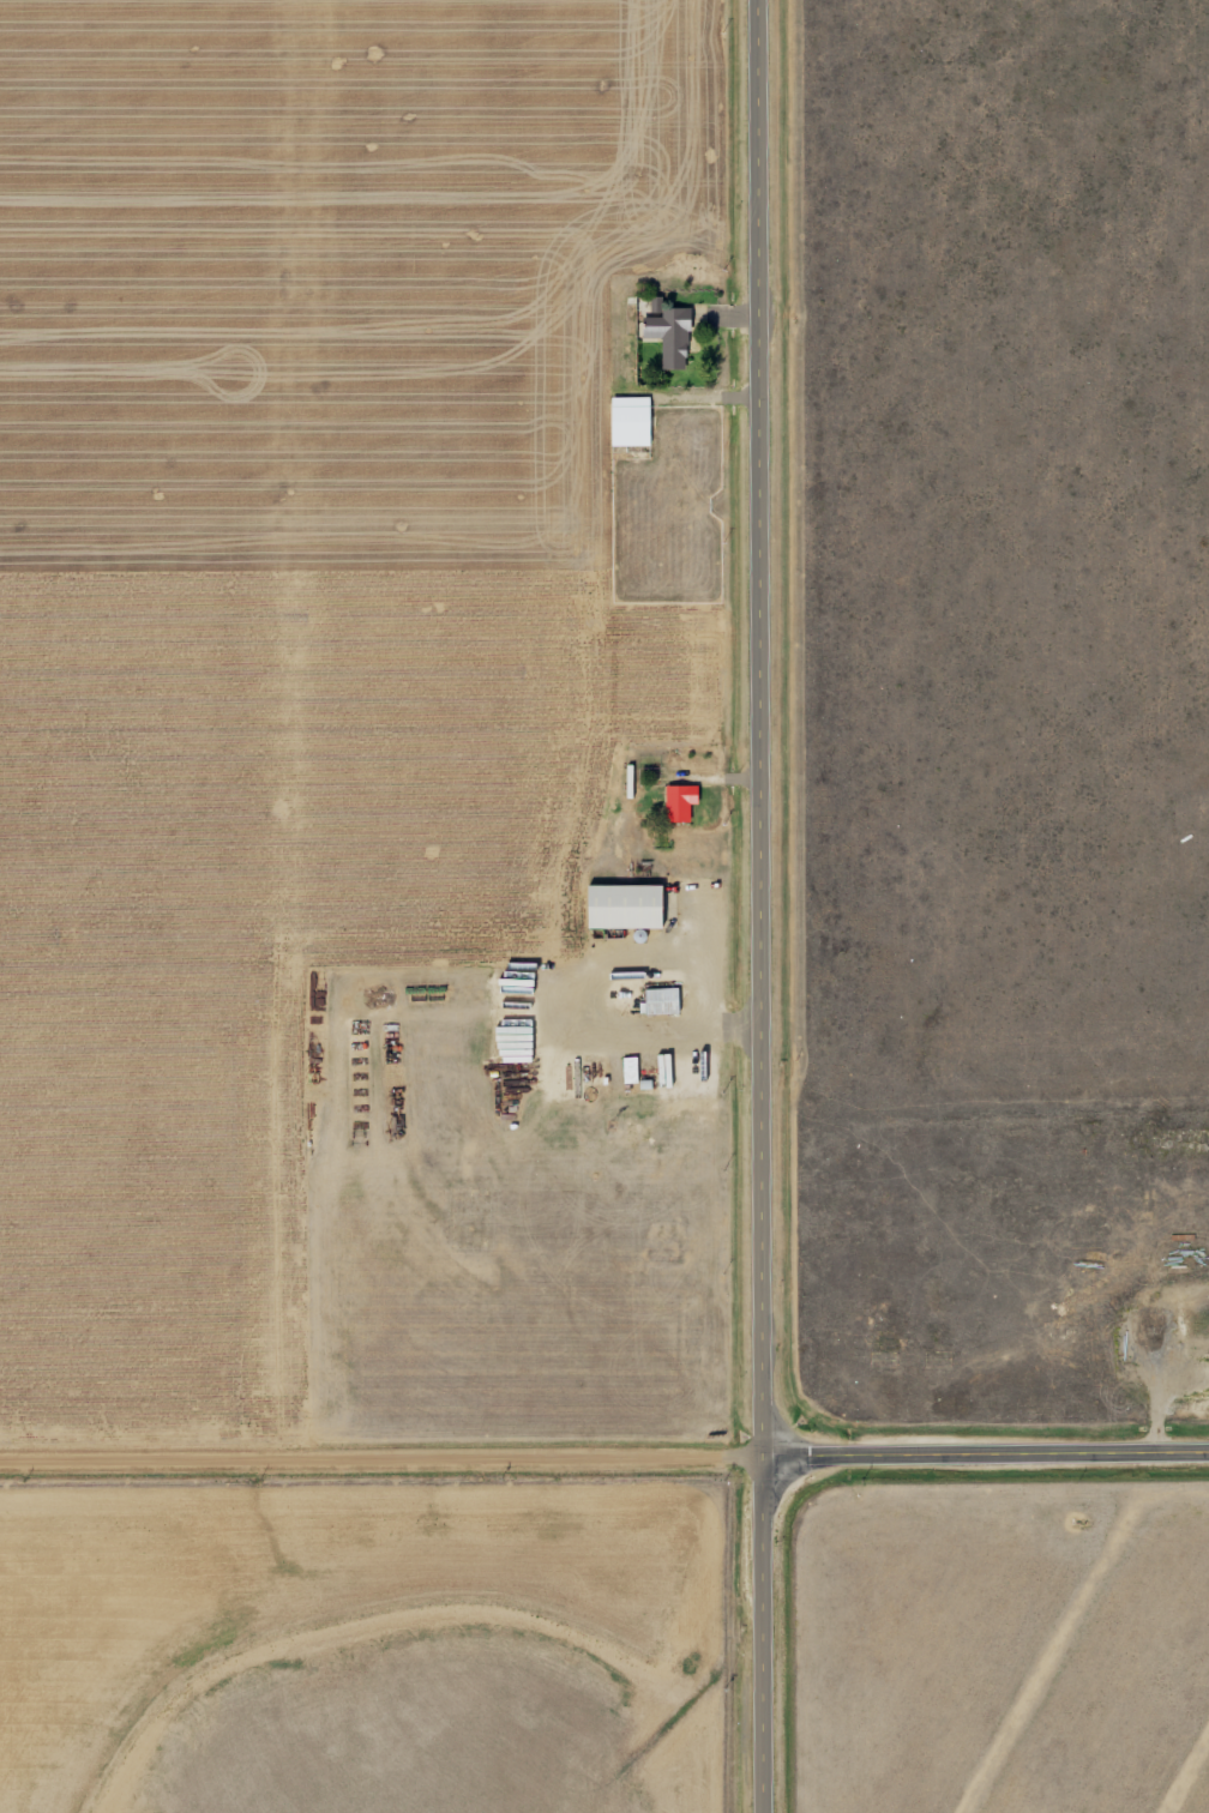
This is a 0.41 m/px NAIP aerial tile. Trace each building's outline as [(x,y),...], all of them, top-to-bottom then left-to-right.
[(657,317),(638,317),(638,339),(657,339),(657,370),(684,370),(684,308),(657,308),(657,317)] [(645,397),(606,397),(606,447),(645,447),(645,397)] [(661,823),(687,823),(687,785),(661,785),(661,823)] [(580,886),(580,929),(655,929),(655,886),(580,886)] [(674,1014),(674,989),(638,989),(638,1014),(674,1014)]
